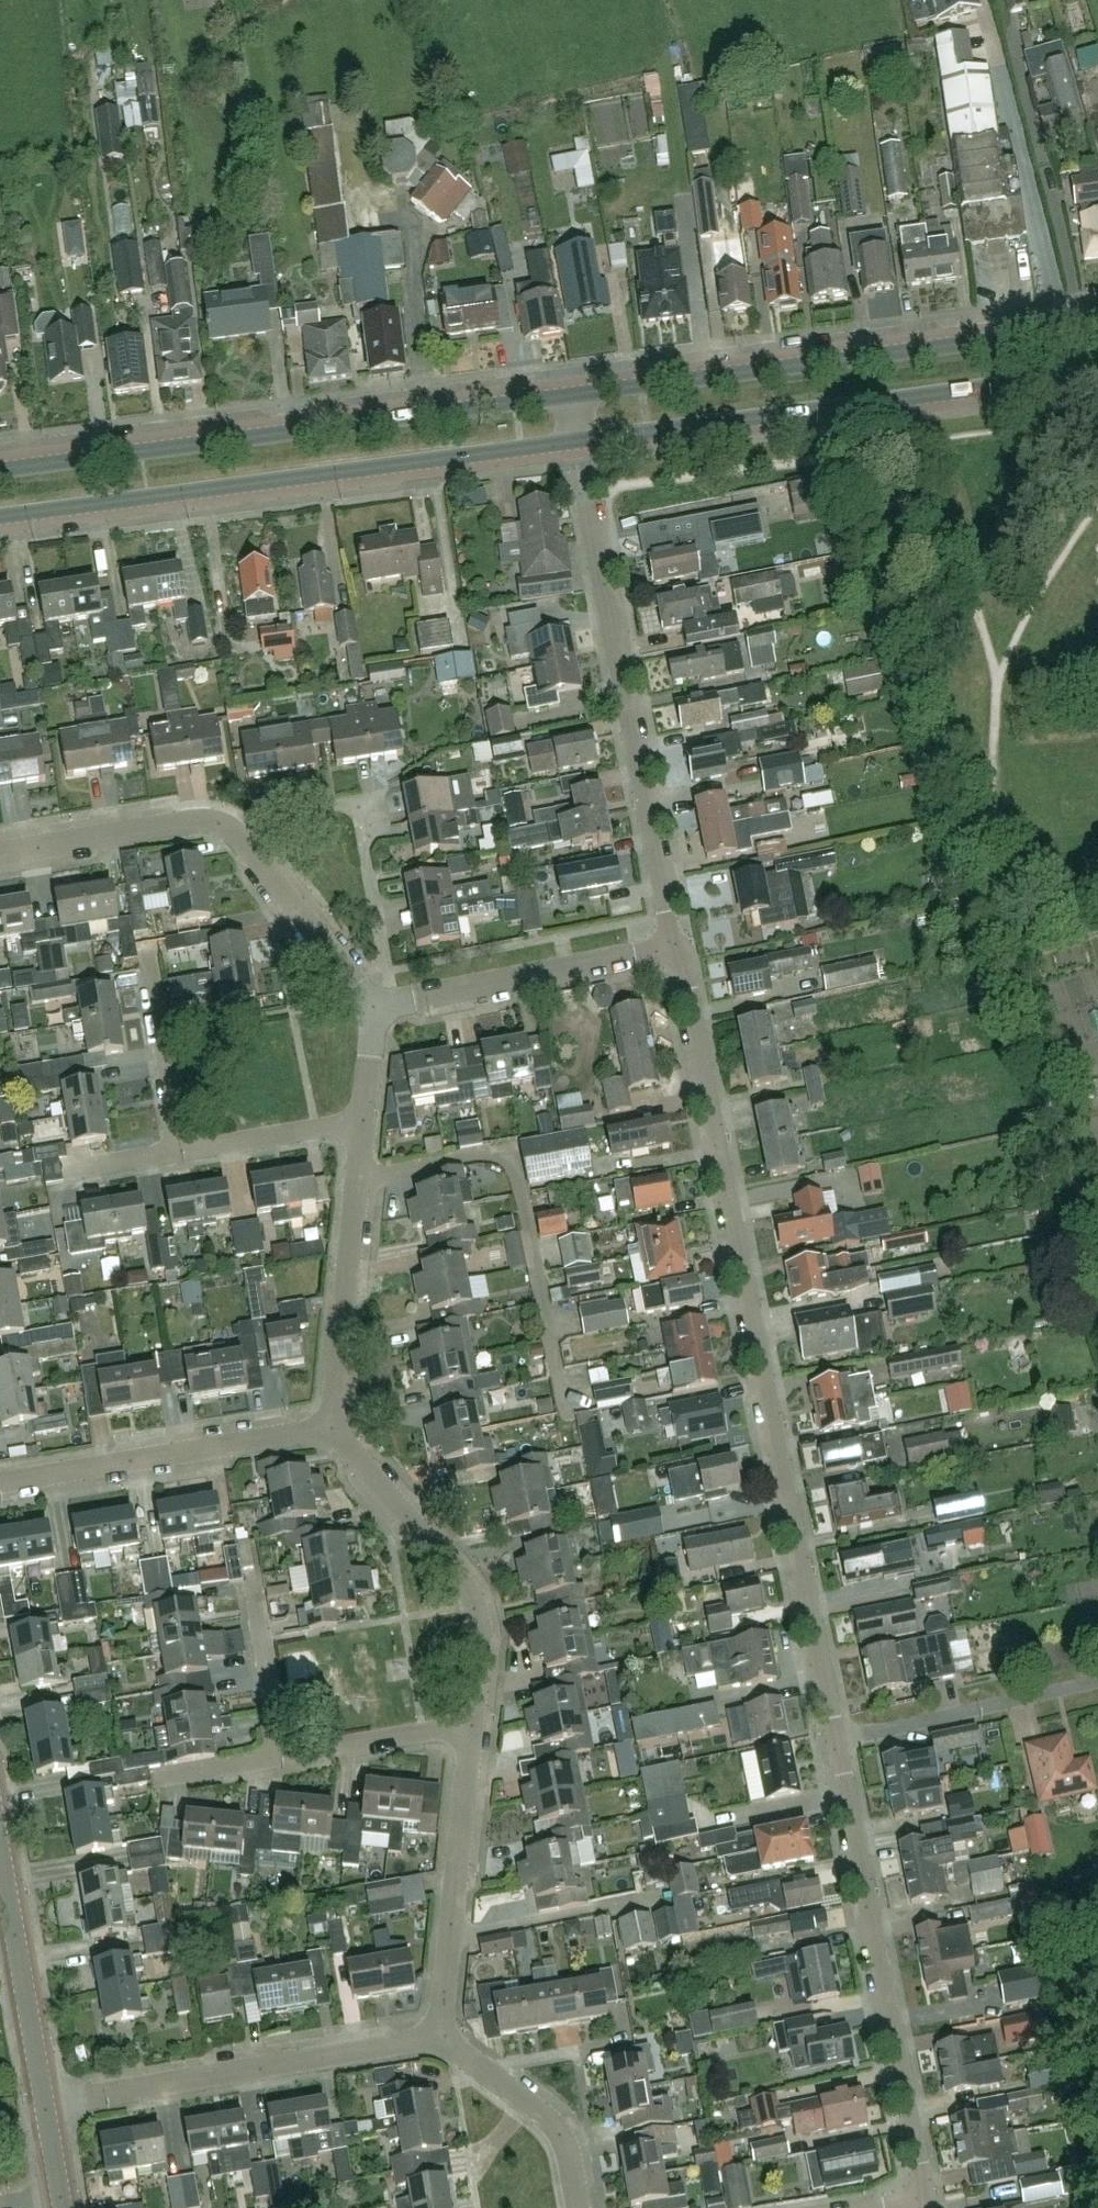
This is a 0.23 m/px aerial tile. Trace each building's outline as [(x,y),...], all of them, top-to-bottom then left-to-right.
[(924,2),(929,20),(939,17),(940,19),(976,10),(974,0),(932,0),(924,2)] [(1028,8),(1026,0),(1005,0),(1009,13),(1028,8)] [(937,39),(939,52),(966,243),(1025,234),(1014,159),(1000,161),(987,69),(975,71),(969,35),(937,39)] [(939,52),(937,39),(935,40),(934,37),(906,41),(908,55),(939,52)] [(898,45),(882,47),(885,61),(900,58),(898,45)] [(1045,78),(1053,106),(1037,111),(1045,141),(1080,131),(1076,116),(1081,115),(1066,62),(1061,46),(1026,55),(1033,81),(1045,78)] [(1087,74),(1097,71),(1097,46),(1081,50),(1087,74)] [(138,97),(142,129),(159,127),(155,96),(138,97)] [(142,129),(138,105),(122,107),(126,131),(142,129)] [(126,158),(121,109),(100,112),(106,160),(126,158)] [(404,181),(419,193),(437,171),(441,166),(421,151),(432,139),(411,121),(385,125),(388,151),(381,160),(382,174),(393,182),(404,181)] [(335,243),(349,241),(336,129),(306,133),(322,272),(339,270),(335,243)] [(502,147),(505,161),(527,156),(523,141),(502,147)] [(880,147),(882,163),(887,199),(907,197),(902,161),(901,161),(898,144),(880,147)] [(455,185),(437,171),(419,193),(412,202),(431,216),(455,185)] [(839,177),(845,221),(867,217),(860,173),(839,177)] [(1081,206),(1097,204),(1097,173),(1071,176),(1075,207),(1081,207),(1081,206)] [(938,178),(943,218),(958,216),(953,176),(938,178)] [(759,205),(745,207),(743,193),(754,192),(752,179),(735,181),(742,234),(763,231),(759,205)] [(788,182),(793,226),(809,224),(804,180),(788,182)] [(465,220),(480,201),(473,196),(475,193),(459,181),(455,185),(431,216),(438,222),(447,221),(454,212),(465,220)] [(712,182),(691,185),(699,239),(720,236),(712,182)] [(1081,206),(1081,207),(1084,234),(1082,234),(1085,259),(1097,257),(1097,204),(1081,206)] [(687,319),(690,318),(689,316),(685,284),(686,284),(685,281),(683,282),(682,282),(679,253),(677,253),(676,236),(677,236),(675,216),(675,213),(670,214),(655,216),(657,238),(663,237),(663,238),(665,254),(638,257),(642,287),(639,287),(643,321),(642,321),(643,324),(645,323),(687,318),(687,319)] [(71,228),(75,259),(91,257),(87,226),(71,228)] [(926,232),(928,246),(934,284),(961,280),(956,242),(954,243),(952,228),(926,232)] [(796,304),(798,303),(789,232),(761,236),(765,266),(768,266),(769,272),(766,273),(770,307),(782,306),(782,310),(796,308),(796,304)] [(934,284),(928,246),(923,247),(921,232),(901,235),(903,250),(902,250),(907,288),(934,284)] [(812,252),(805,253),(812,301),(848,296),(843,259),(833,261),(830,233),(810,235),(812,252)] [(356,308),(384,304),(388,304),(384,269),(403,267),(400,235),(349,241),(335,243),(339,270),(340,283),(353,281),(356,306),(356,308)] [(266,292),(278,291),(271,237),(250,240),(252,261),(258,260),(262,293),(206,300),(209,325),(207,325),(208,330),(210,329),(211,340),(271,333),(266,292)] [(885,252),(883,237),(852,241),(856,274),(861,273),(864,294),(894,290),(889,251),(885,252)] [(427,267),(428,269),(450,265),(446,242),(432,245),(427,267)] [(168,288),(162,251),(161,243),(144,245),(151,291),(168,288)] [(599,282),(593,243),(560,249),(570,310),(609,304),(606,281),(599,282)] [(112,248),(119,296),(145,292),(137,244),(112,248)] [(714,253),(723,313),(751,309),(747,275),(737,276),(733,250),(714,253)] [(548,253),(547,253),(527,257),(535,300),(519,303),(525,341),(565,334),(558,296),(556,297),(548,253)] [(168,270),(174,321),(181,387),(202,384),(195,318),(194,318),(188,267),(168,270)] [(447,335),(499,328),(494,294),(442,301),(447,335)] [(4,387),(7,387),(3,353),(7,353),(6,340),(18,339),(13,297),(0,298),(0,396),(3,394),(4,387)] [(356,308),(356,306),(353,306),(355,324),(364,323),(371,376),(405,372),(398,318),(386,319),(384,304),(356,308)] [(310,384),(331,381),(324,324),(320,325),(318,306),(296,309),(298,329),(303,328),(310,384)] [(37,339),(45,338),(51,385),(83,380),(79,351),(95,349),(90,314),(72,316),(75,332),(64,334),(62,324),(54,318),(42,320),(35,329),(37,339)] [(161,389),(181,387),(174,321),(153,323),(161,389)] [(324,324),(331,381),(351,378),(344,322),(324,324)] [(150,390),(144,341),(109,346),(115,394),(150,390)] [(820,477),(789,484),(796,520),(827,513),(820,477)] [(518,581),(521,600),(573,593),(565,539),(558,540),(553,501),(521,506),(527,544),(519,545),(524,580),(518,581)] [(648,557),(654,583),(654,584),(700,575),(697,560),(717,556),(716,551),(763,541),(759,521),(758,521),(755,507),(665,525),(666,529),(645,533),(650,556),(648,557)] [(441,593),(439,577),(434,547),(417,549),(415,534),(359,543),(365,580),(421,571),(425,596),(441,593)] [(305,571),(299,572),(305,613),(336,609),(331,576),(326,577),(323,559),(304,561),(305,571)] [(269,566),(241,569),(247,621),(276,617),(269,566)] [(153,572),(158,606),(172,604),(176,623),(188,621),(192,643),(206,641),(201,609),(188,611),(180,567),(153,572)] [(147,626),(144,609),(158,606),(153,572),(124,577),(132,622),(118,624),(123,653),(137,650),(133,629),(147,626)] [(733,584),(737,607),(783,599),(778,575),(733,584)] [(97,581),(69,586),(75,620),(90,618),(95,642),(107,640),(109,655),(123,653),(118,624),(105,626),(97,581)] [(59,623),(75,620),(69,586),(41,591),(49,637),(33,640),(38,667),(52,665),(50,652),(64,650),(59,623)] [(0,591),(0,626),(5,626),(8,647),(20,645),(24,669),(38,667),(33,640),(20,642),(11,589),(0,591)] [(657,598),(664,631),(685,627),(689,647),(738,637),(734,617),(723,619),(720,599),(714,601),(711,589),(708,589),(706,590),(698,592),(697,591),(657,598)] [(293,647),(290,627),(289,614),(279,616),(280,628),(259,631),(262,653),(273,652),(275,662),(299,659),(296,647),(293,647)] [(363,680),(359,645),(354,614),(334,616),(339,648),(346,647),(351,682),(363,680)] [(493,623),(476,615),(470,628),(488,635),(493,623)] [(449,622),(416,627),(421,654),(453,649),(449,622)] [(512,660),(531,656),(534,669),(576,660),(571,631),(547,636),(544,624),(506,631),(512,660)] [(744,634),(748,653),(776,647),(770,629),(744,634)] [(670,663),(674,684),(702,679),(702,682),(726,678),(726,677),(746,673),(740,646),(721,650),(720,649),(696,654),(697,657),(670,663)] [(438,687),(439,686),(475,681),(471,653),(452,656),(454,668),(436,671),(438,687)] [(146,672),(143,658),(125,661),(127,675),(146,672)] [(576,660),(534,669),(537,688),(525,691),(529,712),(561,706),(558,693),(582,689),(576,660)] [(193,665),(174,668),(176,681),(196,677),(193,665)] [(789,669),(792,681),(808,678),(807,671),(806,665),(789,669)] [(876,665),(850,670),(856,697),(881,691),(876,665)] [(295,673),(278,677),(282,695),(299,691),(295,673)] [(737,693),(730,694),(678,704),(683,730),(720,723),(717,710),(739,706),(740,710),(764,706),(760,688),(737,693)] [(76,720),(78,720),(91,718),(89,711),(88,702),(74,704),(76,720)] [(362,706),(370,760),(403,754),(396,711),(378,714),(376,704),(362,706)] [(370,760),(362,706),(347,709),(349,719),(319,724),(323,747),(334,745),(337,765),(370,760)] [(140,738),(139,737),(135,710),(124,712),(126,723),(109,725),(107,715),(104,715),(93,717),(102,771),(135,765),(131,739),(140,738)] [(183,712),(192,766),(224,760),(217,717),(198,720),(196,710),(183,712)] [(492,739),(515,735),(510,710),(487,715),(492,739)] [(920,732),(917,711),(906,712),(908,733),(920,732)] [(183,712),(181,712),(167,715),(169,725),(150,728),(157,771),(192,766),(183,712)] [(755,731),(769,728),(768,718),(766,712),(729,719),(732,735),(755,731)] [(91,718),(78,720),(80,730),(61,733),(68,776),(102,771),(93,717),(91,718)] [(316,769),(312,749),(323,747),(319,724),(309,725),(290,728),(288,718),(274,720),(283,774),(316,769)] [(249,780),(283,774),(274,720),(259,723),(261,733),(242,736),(249,780)] [(769,728),(755,731),(758,746),(772,744),(783,746),(798,743),(794,723),(784,725),(769,728)] [(4,731),(14,785),(46,780),(39,737),(20,740),(19,729),(12,730),(4,731)] [(3,732),(0,732),(0,787),(14,785),(4,731),(3,732)] [(528,748),(531,764),(557,759),(559,771),(596,764),(591,735),(553,742),(553,743),(528,748)] [(744,758),(739,735),(732,736),(704,742),(706,751),(688,754),(694,783),(728,776),(725,762),(744,758)] [(496,765),(523,760),(519,738),(492,744),(496,765)] [(805,787),(804,782),(801,769),(798,754),(758,761),(764,795),(805,787)] [(917,775),(899,778),(901,790),(919,786),(917,775)] [(410,824),(464,813),(461,799),(451,800),(448,782),(404,790),(410,824)] [(537,827),(606,813),(601,787),(571,793),(574,807),(534,815),(536,827),(537,827)] [(809,811),(837,807),(835,793),(807,797),(809,811)] [(703,832),(785,816),(782,801),(730,812),(727,798),(697,804),(703,832)] [(9,815),(9,801),(0,801),(0,815),(9,815)] [(476,811),(468,813),(470,827),(479,825),(476,811)] [(467,828),(464,813),(410,824),(416,855),(460,848),(457,830),(467,828)] [(536,827),(514,831),(509,832),(507,833),(510,850),(525,847),(526,849),(570,840),(571,846),(611,839),(606,813),(537,827),(536,827)] [(788,829),(785,816),(703,832),(708,860),(738,854),(752,851),(749,837),(788,829)] [(784,863),(787,876),(797,874),(811,871),(811,870),(808,858),(784,863)] [(130,901),(145,898),(167,895),(207,889),(201,860),(166,866),(169,880),(143,885),(139,867),(125,869),(130,901)] [(584,873),(566,877),(560,878),(562,889),(569,888),(570,893),(587,889),(589,899),(607,896),(605,890),(620,887),(616,863),(584,869),(584,873)] [(411,913),(492,898),(489,883),(452,890),(449,872),(405,880),(411,913)] [(790,888),(787,876),(777,878),(776,874),(762,877),(762,874),(736,880),(744,917),(758,914),(762,930),(797,923),(790,888)] [(113,886),(85,890),(91,924),(93,936),(119,931),(124,959),(138,957),(131,916),(118,919),(113,886)] [(207,889),(167,895),(170,910),(174,910),(177,923),(212,917),(207,889)] [(48,929),(50,942),(56,971),(70,968),(66,945),(79,943),(76,926),(91,924),(85,890),(57,895),(62,928),(49,930),(49,929),(48,929)] [(541,933),(535,890),(517,893),(524,936),(541,933)] [(135,933),(147,931),(150,931),(145,898),(130,901),(135,933)] [(495,912),(492,898),(411,913),(417,946),(461,938),(458,920),(495,912)] [(36,945),(29,900),(2,904),(7,937),(22,935),(25,952),(38,950),(42,973),(56,971),(50,942),(36,945)] [(197,933),(165,939),(168,953),(199,948),(197,933)] [(213,975),(251,969),(246,939),(212,944),(214,959),(210,960),(213,975)] [(796,974),(795,971),(792,954),(764,960),(748,963),(750,968),(730,972),(736,1000),(771,993),(768,979),(796,974)] [(875,959),(821,970),(826,992),(880,981),(875,959)] [(251,969),(213,975),(215,989),(219,988),(222,1003),(256,998),(251,969)] [(37,1001),(73,995),(71,981),(35,987),(37,1001)] [(74,1024),(118,1017),(113,987),(80,993),(82,1008),(65,1011),(68,1025),(74,1024)] [(814,1003),(794,1007),(796,1019),(817,1014),(814,1003)] [(623,1079),(602,1084),(608,1114),(631,1109),(627,1090),(659,1084),(651,1045),(643,1006),(610,1013),(618,1052),(623,1079)] [(74,1024),(76,1039),(87,1037),(89,1053),(103,1051),(103,1053),(123,1050),(118,1017),(74,1024)] [(769,1020),(769,1018),(741,1024),(744,1040),(777,1034),(776,1029),(779,1028),(777,1019),(769,1020)] [(777,1034),(744,1040),(747,1057),(780,1050),(777,1034)] [(504,1044),(511,1085),(533,1081),(534,1089),(551,1086),(546,1057),(529,1060),(526,1040),(504,1044)] [(470,1071),(475,1100),(491,1097),(489,1089),(511,1085),(504,1044),(482,1048),(485,1068),(470,1071)] [(751,1073),(779,1068),(783,1067),(780,1050),(747,1057),(751,1073)] [(449,1054),(428,1058),(435,1099),(437,1107),(475,1100),(470,1071),(453,1074),(449,1054)] [(85,1070),(83,1056),(15,1067),(17,1081),(22,1080),(85,1070)] [(435,1099),(428,1058),(405,1063),(409,1082),(392,1085),(402,1136),(413,1133),(417,1128),(412,1103),(435,1099)] [(779,1068),(751,1073),(754,1089),(782,1083),(779,1068)] [(818,1068),(807,1071),(810,1089),(822,1087),(818,1068)] [(56,1088),(54,1075),(22,1080),(24,1094),(56,1088)] [(62,1101),(64,1116),(102,1110),(97,1080),(63,1086),(65,1101),(62,1101)] [(822,1087),(810,1089),(814,1107),(825,1105),(822,1087)] [(558,1112),(562,1132),(594,1126),(590,1106),(558,1112)] [(761,1128),(789,1123),(786,1107),(758,1113),(761,1128)] [(102,1110),(64,1116),(66,1130),(70,1129),(73,1145),(107,1139),(102,1110)] [(626,1126),(607,1130),(612,1155),(631,1151),(631,1152),(670,1144),(665,1117),(626,1125),(626,1126)] [(765,1145),(797,1139),(794,1122),(789,1123),(761,1128),(765,1145)] [(0,1130),(0,1154),(15,1150),(20,1165),(28,1163),(21,1139),(8,1143),(4,1128),(0,1130)] [(520,1144),(529,1187),(593,1174),(584,1131),(520,1144)] [(768,1162),(796,1157),(800,1156),(797,1139),(765,1145),(768,1162)] [(68,1157),(66,1144),(33,1149),(36,1163),(68,1157)] [(3,1170),(15,1167),(13,1154),(0,1156),(0,1171),(3,1170)] [(844,1155),(824,1159),(826,1171),(847,1167),(844,1155)] [(796,1157),(768,1162),(771,1178),(799,1172),(796,1157)] [(15,1167),(3,1170),(6,1184),(35,1178),(32,1164),(15,1167)] [(461,1207),(457,1184),(465,1183),(461,1167),(434,1172),(436,1188),(418,1191),(420,1202),(409,1205),(412,1217),(461,1207)] [(888,1194),(887,1168),(866,1169),(867,1195),(888,1194)] [(281,1175),(289,1223),(304,1221),(302,1207),(317,1204),(311,1169),(281,1175)] [(253,1179),(259,1214),(274,1212),(276,1225),(289,1223),(281,1175),(253,1179)] [(671,1206),(671,1203),(672,1201),(671,1193),(669,1192),(666,1178),(646,1181),(645,1177),(630,1180),(630,1181),(615,1184),(620,1214),(635,1212),(636,1213),(671,1206)] [(226,1184),(197,1189),(204,1228),(217,1226),(216,1221),(232,1218),(226,1184)] [(206,1239),(204,1228),(197,1189),(168,1194),(174,1228),(189,1226),(191,1241),(206,1239)] [(799,1217),(778,1221),(783,1249),(833,1239),(835,1248),(861,1243),(856,1217),(830,1222),(828,1211),(825,1212),(822,1194),(796,1199),(799,1217)] [(874,1210),(891,1209),(891,1196),(874,1197),(874,1210)] [(142,1198),(112,1203),(119,1242),(132,1239),(131,1235),(147,1232),(142,1198)] [(106,1248),(106,1244),(119,1242),(112,1203),(83,1208),(86,1225),(69,1228),(73,1254),(106,1248)] [(468,1243),(468,1244),(477,1242),(474,1228),(466,1229),(461,1207),(412,1217),(414,1228),(425,1226),(427,1237),(446,1233),(449,1248),(468,1243)] [(535,1213),(541,1239),(567,1233),(561,1207),(535,1213)] [(0,1218),(0,1246),(5,1245),(6,1251),(18,1249),(20,1261),(50,1256),(47,1242),(21,1247),(16,1214),(3,1216),(3,1217),(0,1218)] [(258,1220),(245,1222),(250,1255),(264,1253),(258,1220)] [(245,1222),(231,1225),(236,1257),(250,1255),(245,1222)] [(641,1245),(638,1246),(640,1255),(680,1248),(674,1222),(637,1229),(641,1245)] [(585,1236),(558,1241),(563,1270),(591,1264),(585,1236)] [(907,1249),(905,1236),(882,1240),(884,1253),(907,1249)] [(151,1271),(165,1269),(161,1241),(161,1239),(146,1241),(151,1271)] [(174,1239),(161,1241),(165,1269),(166,1273),(180,1271),(174,1239)] [(289,1247),(292,1261),(324,1256),(322,1242),(289,1247)] [(418,1292),(468,1282),(463,1260),(471,1258),(468,1244),(468,1243),(449,1248),(440,1249),(443,1262),(424,1266),(426,1277),(416,1279),(418,1292)] [(680,1248),(640,1255),(642,1265),(645,1265),(648,1281),(685,1274),(680,1248)] [(1065,1248),(1050,1250),(1051,1262),(1067,1261),(1065,1248)] [(867,1255),(850,1258),(838,1261),(837,1257),(826,1259),(787,1266),(790,1285),(864,1271),(864,1270),(869,1269),(867,1255)] [(19,1263),(21,1276),(50,1271),(47,1258),(19,1263)] [(567,1290),(601,1284),(597,1264),(564,1271),(567,1290)] [(877,1274),(880,1292),(921,1285),(917,1266),(877,1274)] [(864,1271),(790,1285),(793,1303),(833,1296),(838,1295),(849,1293),(867,1286),(864,1271)] [(19,1306),(14,1277),(0,1280),(0,1309),(19,1306)] [(661,1286),(640,1290),(645,1314),(666,1310),(666,1311),(702,1305),(697,1279),(678,1283),(678,1282),(661,1285),(661,1286)] [(455,1322),(466,1320),(482,1316),(479,1302),(472,1304),(468,1282),(418,1292),(420,1303),(431,1301),(433,1313),(435,1326),(455,1322)] [(887,1297),(892,1321),(929,1313),(933,1307),(930,1288),(887,1297)] [(578,1310),(583,1336),(629,1328),(624,1301),(578,1310)] [(267,1332),(273,1369),(304,1364),(298,1328),(309,1326),(305,1302),(279,1306),(283,1329),(267,1332)] [(31,1347),(75,1340),(72,1325),(24,1334),(19,1306),(0,1309),(0,1338),(20,1335),(23,1349),(31,1347)] [(856,1317),(851,1318),(849,1308),(796,1319),(804,1361),(857,1350),(857,1349),(862,1348),(863,1353),(887,1349),(879,1311),(856,1316),(856,1317)] [(667,1349),(708,1341),(704,1319),(663,1327),(667,1349)] [(416,1367),(473,1356),(466,1320),(455,1322),(435,1326),(420,1329),(425,1353),(413,1355),(416,1367)] [(214,1358),(220,1395),(247,1391),(244,1372),(259,1369),(251,1323),(240,1325),(242,1337),(238,1338),(241,1353),(228,1356),(226,1344),(211,1347),(213,1358),(214,1358)] [(34,1392),(32,1377),(41,1375),(39,1362),(77,1356),(75,1340),(31,1347),(34,1363),(29,1364),(28,1363),(0,1368),(0,1397),(34,1392)] [(672,1370),(713,1362),(708,1341),(667,1349),(672,1370)] [(638,1345),(640,1355),(649,1353),(648,1343),(638,1345)] [(169,1354),(174,1384),(188,1382),(191,1400),(220,1395),(214,1358),(213,1358),(211,1347),(169,1354)] [(887,1360),(890,1380),(962,1367),(957,1347),(887,1360)] [(95,1359),(97,1365),(81,1368),(86,1398),(101,1396),(104,1414),(133,1409),(127,1372),(124,1354),(95,1359)] [(127,1372),(133,1409),(161,1405),(158,1387),(174,1384),(169,1354),(153,1356),(155,1368),(127,1372)] [(453,1398),(480,1393),(473,1356),(416,1367),(418,1379),(429,1377),(431,1389),(450,1385),(453,1398)] [(674,1393),(717,1384),(713,1362),(672,1370),(670,1371),(674,1393)] [(606,1369),(589,1373),(592,1387),(609,1383),(606,1369)] [(812,1385),(816,1406),(867,1396),(872,1396),(868,1376),(863,1377),(846,1380),(846,1379),(812,1385)] [(629,1379),(609,1383),(592,1387),(595,1406),(633,1398),(629,1379)] [(34,1392),(0,1397),(0,1415),(2,1428),(32,1422),(34,1434),(69,1429),(66,1416),(49,1418),(47,1405),(37,1407),(34,1392)] [(483,1407),(480,1393),(453,1398),(456,1411),(436,1415),(438,1425),(428,1427),(431,1441),(481,1431),(479,1420),(485,1419),(483,1407)] [(867,1396),(816,1406),(821,1433),(872,1424),(869,1410),(875,1409),(872,1396),(867,1396)] [(660,1412),(663,1428),(674,1426),(676,1440),(690,1437),(691,1441),(726,1434),(719,1397),(670,1406),(671,1410),(660,1412)] [(532,1402),(535,1417),(552,1413),(550,1399),(532,1402)] [(644,1401),(621,1406),(627,1431),(649,1428),(644,1401)] [(1046,1410),(1052,1436),(1075,1431),(1070,1405),(1046,1410)] [(579,1427),(583,1445),(603,1441),(599,1422),(579,1427)] [(481,1431),(431,1441),(433,1453),(444,1451),(446,1462),(465,1458),(468,1472),(495,1467),(492,1452),(489,1440),(483,1442),(481,1431)] [(949,1460),(943,1433),(903,1441),(909,1468),(949,1460)] [(826,1472),(878,1462),(886,1460),(881,1435),(858,1440),(821,1447),(826,1472)] [(545,1496),(542,1483),(540,1472),(549,1470),(546,1456),(518,1462),(521,1475),(502,1479),(504,1490),(493,1493),(496,1505),(545,1496)] [(271,1500),(324,1492),(322,1480),(313,1481),(311,1469),(288,1473),(286,1459),(258,1464),(260,1478),(268,1477),(271,1500)] [(732,1461),(671,1474),(676,1501),(705,1495),(706,1500),(725,1496),(724,1491),(738,1488),(732,1461)] [(838,1531),(874,1524),(902,1519),(898,1494),(869,1500),(866,1483),(829,1490),(834,1513),(835,1513),(838,1531)] [(264,1537),(287,1533),(317,1529),(315,1517),(318,1516),(316,1505),(325,1503),(324,1492),(271,1500),(275,1521),(261,1523),(264,1537)] [(984,1515),(980,1494),(935,1504),(939,1525),(984,1515)] [(544,1533),(544,1534),(561,1531),(557,1515),(550,1517),(545,1496),(496,1505),(498,1517),(509,1515),(514,1539),(544,1533)] [(222,1534),(216,1497),(187,1502),(193,1538),(197,1558),(216,1555),(214,1545),(224,1544),(222,1534)] [(178,1541),(193,1538),(187,1502),(158,1507),(164,1543),(165,1543),(166,1553),(180,1551),(178,1541)] [(132,1512),(103,1517),(109,1553),(125,1551),(126,1560),(140,1558),(138,1548),(132,1512)] [(650,1536),(645,1515),(612,1522),(616,1543),(650,1536)] [(94,1556),(109,1553),(103,1517),(74,1522),(80,1558),(81,1558),(82,1568),(96,1566),(94,1556)] [(981,1522),(961,1526),(939,1530),(943,1548),(964,1543),(965,1548),(985,1544),(981,1522)] [(48,1526),(19,1530),(25,1567),(40,1564),(41,1574),(55,1572),(53,1562),(54,1562),(48,1526)] [(322,1528),(317,1529),(287,1533),(290,1549),(305,1547),(308,1569),(351,1562),(349,1550),(358,1548),(356,1536),(324,1541),(322,1528)] [(521,1577),(571,1566),(566,1543),(574,1541),(571,1529),(561,1531),(544,1534),(547,1546),(527,1550),(529,1561),(519,1563),(521,1577)] [(25,1567),(19,1530),(0,1534),(0,1600),(3,1620),(30,1616),(28,1602),(15,1604),(9,1569),(25,1567)] [(715,1565),(716,1570),(753,1562),(747,1531),(684,1544),(690,1570),(715,1565)] [(242,1569),(255,1567),(251,1541),(238,1543),(238,1546),(242,1569)] [(907,1543),(879,1549),(842,1556),(848,1584),(883,1576),(884,1581),(914,1574),(907,1543)] [(241,1569),(242,1569),(238,1546),(223,1549),(229,1583),(243,1581),(241,1569)] [(173,1592),(168,1558),(154,1560),(159,1594),(173,1592)] [(145,1597),(159,1594),(154,1560),(140,1563),(145,1597)] [(363,1583),(365,1594),(374,1593),(371,1569),(353,1572),(351,1562),(308,1569),(312,1591),(363,1583)] [(559,1605),(583,1600),(585,1600),(582,1587),(575,1588),(571,1566),(521,1577),(524,1587),(534,1585),(537,1596),(556,1592),(559,1605)] [(84,1572),(69,1575),(75,1608),(89,1606),(84,1572)] [(69,1575),(55,1577),(61,1611),(75,1608),(69,1575)] [(951,1594),(951,1593),(962,1592),(959,1578),(948,1580),(948,1579),(912,1586),(915,1602),(951,1594)] [(728,1605),(706,1609),(711,1635),(732,1631),(730,1618),(743,1615),(745,1611),(762,1607),(756,1580),(724,1587),(728,1605)] [(306,1607),(308,1615),(310,1628),(338,1624),(336,1611),(359,1608),(357,1596),(365,1594),(363,1583),(312,1591),(314,1606),(306,1607)] [(154,1609),(158,1633),(159,1634),(202,1626),(200,1614),(209,1612),(207,1600),(175,1606),(174,1593),(145,1597),(147,1610),(154,1609)] [(532,1637),(534,1649),(590,1638),(583,1600),(559,1605),(556,1606),(559,1619),(540,1623),(542,1635),(532,1637)] [(854,1613),(861,1644),(919,1632),(912,1601),(854,1613)] [(89,1606),(75,1608),(61,1611),(64,1625),(77,1623),(97,1619),(95,1605),(89,1606)] [(12,1633),(17,1662),(53,1655),(51,1641),(61,1639),(58,1625),(48,1627),(48,1626),(12,1633)] [(215,1648),(216,1658),(225,1657),(222,1633),(204,1635),(202,1626),(159,1634),(163,1656),(215,1648)] [(937,1656),(940,1670),(942,1680),(956,1677),(950,1646),(955,1645),(952,1633),(913,1642),(910,1645),(863,1655),(867,1676),(893,1670),(892,1666),(937,1656)] [(767,1636),(683,1653),(688,1680),(714,1675),(718,1691),(742,1686),(742,1688),(776,1680),(767,1636)] [(570,1679),(580,1677),(597,1674),(590,1638),(534,1649),(537,1661),(546,1659),(548,1670),(567,1666),(570,1679)] [(1033,1646),(1015,1650),(1019,1664),(1036,1661),(1033,1646)] [(161,1693),(182,1690),(182,1689),(189,1688),(186,1675),(209,1671),(207,1659),(216,1658),(215,1648),(163,1656),(166,1676),(158,1678),(161,1691),(161,1693)] [(56,1671),(53,1655),(17,1662),(22,1691),(58,1684),(68,1682),(66,1669),(56,1671)] [(942,1680),(940,1670),(937,1656),(892,1666),(893,1670),(867,1676),(871,1694),(942,1680)] [(75,1695),(109,1689),(107,1676),(72,1681),(75,1695)] [(530,1726),(587,1714),(582,1691),(583,1691),(580,1677),(570,1679),(553,1683),(555,1696),(536,1700),(538,1712),(527,1714),(530,1726)] [(109,1689),(75,1695),(77,1709),(111,1703),(109,1689)] [(167,1729),(219,1720),(217,1705),(209,1707),(207,1697),(184,1700),(182,1690),(161,1693),(161,1691),(154,1693),(156,1706),(164,1705),(167,1729)] [(781,1700),(745,1708),(749,1726),(754,1725),(757,1739),(787,1733),(781,1700)] [(716,1704),(656,1717),(661,1738),(720,1726),(716,1704)] [(26,1716),(31,1745),(67,1739),(65,1724),(75,1723),(72,1708),(26,1716)] [(567,1756),(577,1754),(595,1750),(592,1737),(587,1714),(530,1726),(532,1737),(543,1735),(545,1746),(564,1742),(567,1756)] [(163,1753),(165,1763),(216,1755),(212,1731),(221,1729),(219,1720),(167,1729),(170,1749),(163,1751),(163,1753)] [(933,1752),(964,1746),(961,1731),(928,1737),(931,1752),(933,1751),(933,1752)] [(67,1739),(31,1745),(36,1774),(83,1766),(80,1752),(70,1754),(67,1739)] [(1029,1747),(1042,1802),(1080,1793),(1079,1790),(1095,1787),(1089,1761),(1073,1765),(1066,1739),(1029,1747)] [(799,1793),(790,1745),(756,1752),(766,1799),(799,1793)] [(884,1758),(890,1788),(926,1782),(939,1779),(933,1752),(933,1751),(931,1752),(908,1756),(908,1754),(884,1758)] [(121,1759),(124,1773),(148,1768),(165,1765),(165,1763),(163,1753),(121,1759)] [(523,1790),(526,1802),(575,1792),(584,1791),(577,1754),(567,1756),(549,1759),(552,1773),(532,1777),(534,1788),(523,1790)] [(90,1779),(115,1775),(124,1773),(121,1759),(87,1765),(90,1779)] [(648,1806),(686,1798),(679,1764),(641,1772),(648,1806)] [(508,1768),(509,1781),(527,1780),(526,1767),(508,1768)] [(118,1789),(151,1783),(148,1768),(124,1773),(115,1775),(118,1789)] [(926,1782),(890,1788),(896,1820),(919,1815),(919,1813),(944,1808),(939,1779),(926,1782)] [(345,1853),(359,1854),(360,1854),(362,1834),(389,1836),(395,1785),(366,1783),(364,1805),(349,1803),(348,1821),(348,1822),(345,1853)] [(395,1785),(389,1836),(387,1852),(401,1853),(403,1833),(435,1836),(438,1805),(422,1804),(423,1788),(395,1785)] [(67,1796),(72,1825),(108,1818),(106,1804),(115,1802),(113,1788),(67,1796)] [(545,1836),(581,1829),(591,1827),(588,1813),(580,1815),(575,1792),(526,1802),(528,1814),(539,1812),(541,1823),(533,1824),(536,1837),(545,1836)] [(302,1839),(306,1800),(277,1797),(275,1822),(259,1820),(257,1837),(256,1851),(272,1853),(273,1836),(302,1839)] [(345,1853),(348,1822),(348,1821),(332,1820),(334,1803),(306,1800),(302,1839),(328,1841),(327,1851),(343,1853),(345,1853)] [(211,1853),(215,1815),(187,1812),(185,1830),(169,1829),(166,1860),(183,1861),(184,1851),(211,1853)] [(255,1866),(256,1851),(257,1837),(241,1836),(243,1818),(215,1815),(211,1853),(239,1856),(237,1876),(254,1877),(255,1866)] [(643,1842),(654,1840),(649,1817),(639,1818),(643,1842)] [(108,1818),(72,1825),(77,1854),(123,1846),(121,1832),(111,1834),(108,1818)] [(907,1875),(942,1868),(943,1869),(956,1866),(952,1848),(978,1843),(973,1820),(921,1830),(923,1841),(901,1845),(907,1875)] [(698,1839),(695,1823),(652,1832),(655,1847),(698,1839)] [(724,1860),(809,1843),(805,1824),(754,1835),(754,1834),(736,1837),(738,1844),(716,1848),(718,1861),(724,1860)] [(590,1828),(581,1829),(584,1841),(592,1840),(590,1828)] [(519,1866),(522,1878),(572,1869),(568,1846),(583,1843),(581,1829),(545,1836),(547,1850),(528,1853),(530,1864),(519,1866)] [(701,1851),(716,1848),(712,1833),(698,1837),(701,1851)] [(130,1859),(163,1853),(160,1839),(127,1845),(130,1859)] [(1049,1842),(1030,1846),(1033,1860),(1052,1855),(1049,1842)] [(813,1861),(809,1843),(724,1860),(727,1877),(731,1879),(763,1873),(763,1871),(813,1861)] [(163,1853),(130,1859),(132,1873),(166,1867),(163,1853)] [(361,1854),(360,1854),(359,1854),(345,1853),(344,1865),(360,1867),(361,1854)] [(1003,1891),(997,1858),(966,1864),(973,1897),(1003,1891)] [(666,1871),(672,1899),(699,1894),(693,1866),(666,1871)] [(663,1868),(645,1872),(647,1885),(666,1881),(663,1868)] [(948,1897),(943,1869),(942,1868),(907,1875),(912,1906),(935,1901),(935,1900),(948,1897)] [(577,1891),(575,1883),(572,1869),(522,1878),(524,1889),(534,1887),(539,1912),(587,1903),(584,1890),(577,1891)] [(86,1910),(123,1903),(120,1889),(130,1887),(128,1873),(81,1881),(86,1910)] [(398,1879),(384,1882),(366,1885),(368,1900),(401,1894),(398,1879)] [(821,1904),(816,1879),(782,1886),(781,1882),(727,1893),(731,1913),(768,1905),(781,1912),(787,1911),(821,1904)] [(1010,1900),(1035,1895),(1033,1883),(1008,1888),(1010,1900)] [(1035,1895),(1010,1900),(968,1908),(972,1925),(1023,1915),(1023,1914),(1039,1911),(1035,1895)] [(123,1903),(86,1910),(91,1939),(138,1931),(135,1917),(125,1919),(123,1903)] [(251,1927),(249,1910),(231,1913),(234,1931),(251,1927)] [(675,1910),(673,1910),(652,1914),(658,1942),(682,1937),(675,1910)] [(789,1919),(761,1925),(751,1927),(753,1939),(792,1931),(795,1942),(820,1937),(819,1932),(827,1930),(823,1911),(789,1918),(789,1919)] [(649,1915),(634,1918),(640,1948),(656,1944),(649,1915)] [(625,1951),(640,1948),(634,1918),(619,1921),(625,1951)] [(332,1956),(346,1953),(340,1919),(326,1922),(332,1956)] [(610,1938),(608,1921),(595,1923),(597,1940),(610,1938)] [(144,1943),(178,1937),(175,1923),(141,1929),(144,1943)] [(918,1931),(923,1961),(971,1952),(966,1924),(941,1929),(941,1927),(918,1931)] [(377,1960),(378,1960),(383,1994),(413,1989),(408,1955),(391,1958),(387,1932),(372,1934),(377,1960)] [(513,1952),(510,1935),(479,1940),(483,1957),(513,1952)] [(178,1937),(144,1943),(146,1957),(180,1951),(178,1937)] [(287,2011),(280,1970),(265,1973),(262,1961),(257,1962),(253,1942),(233,1945),(237,1965),(242,1998),(256,1995),(259,2016),(287,2011)] [(793,2005),(807,2002),(840,1995),(831,1950),(770,1962),(773,1976),(787,1974),(793,2005)] [(309,1965),(280,1970),(287,2011),(314,2006),(311,1986),(327,1983),(321,1951),(306,1953),(309,1965)] [(976,1955),(971,1952),(923,1961),(929,1992),(949,1988),(951,2001),(967,1998),(962,1972),(975,1970),(978,1964),(976,1955)] [(101,1994),(138,1988),(135,1973),(145,1972),(142,1957),(96,1965),(101,1994)] [(353,1999),(383,1994),(378,1960),(377,1960),(347,1965),(353,1999)] [(229,2000),(242,1998),(237,1965),(223,1968),(225,1979),(196,1984),(203,2025),(233,2020),(229,2000)] [(1004,2007),(1052,1997),(1045,1965),(997,1975),(1004,2007)] [(554,2027),(580,2023),(573,1986),(559,1989),(555,1969),(544,1971),(554,2027)] [(554,2027),(544,1971),(533,1973),(536,1993),(521,1995),(527,2032),(554,2027)] [(573,1986),(580,2023),(607,2018),(604,2006),(618,2003),(612,1971),(586,1976),(588,1984),(573,1986)] [(185,1979),(177,1981),(171,1982),(176,2015),(191,2013),(185,1979)] [(500,2036),(527,2032),(521,1995),(507,1998),(505,1984),(479,1989),(485,2026),(498,2024),(500,2036)] [(138,1988),(101,1994),(106,2023),(153,2015),(150,2001),(140,2003),(138,1988)] [(753,2003),(710,2012),(714,2034),(757,2025),(753,2003)] [(1017,2019),(1021,2034),(1048,2029),(1045,2013),(1017,2019)] [(774,2026),(780,2053),(805,2047),(810,2069),(853,2060),(846,2027),(815,2034),(812,2018),(774,2026)] [(943,2071),(998,2061),(993,2037),(939,2047),(943,2071)] [(606,2067),(611,2094),(647,2087),(645,2074),(653,2072),(649,2045),(616,2051),(619,2065),(606,2067)] [(1059,2085),(1054,2059),(1025,2066),(1030,2091),(1039,2090),(1059,2085)] [(1002,2084),(998,2061),(943,2071),(948,2095),(1002,2084)] [(374,2105),(377,2122),(373,2123),(374,2133),(389,2131),(437,2123),(432,2095),(417,2098),(415,2084),(381,2090),(384,2103),(374,2105)] [(647,2087),(611,2094),(616,2121),(629,2119),(631,2132),(672,2124),(667,2099),(650,2102),(647,2087)] [(793,2120),(794,2121),(863,2107),(859,2087),(820,2095),(821,2100),(778,2109),(781,2123),(793,2120)] [(1030,2091),(1003,2096),(1007,2114),(1027,2110),(1028,2115),(1044,2112),(1039,2090),(1030,2091)] [(751,2101),(756,2128),(781,2123),(778,2109),(775,2096),(751,2101)] [(297,2105),(306,2161),(318,2159),(314,2136),(330,2133),(325,2100),(297,2105)] [(306,2161),(297,2105),(269,2110),(274,2143),(290,2140),(294,2163),(306,2161)] [(863,2107),(794,2121),(797,2136),(827,2130),(828,2134),(867,2125),(863,2107)] [(952,2121),(957,2145),(1008,2135),(1007,2134),(1003,2111),(952,2121)] [(215,2119),(225,2177),(237,2175),(233,2150),(248,2147),(242,2115),(215,2119)] [(208,2154),(212,2179),(225,2177),(215,2119),(186,2124),(192,2157),(208,2154)] [(437,2123),(389,2131),(391,2143),(401,2141),(404,2158),(394,2159),(396,2173),(429,2167),(427,2154),(442,2151),(437,2123)] [(159,2128),(131,2133),(137,2170),(152,2167),(154,2177),(167,2175),(159,2128)] [(622,2154),(627,2181),(663,2175),(661,2160),(678,2157),(673,2130),(632,2138),(634,2152),(622,2154)] [(137,2170),(131,2133),(101,2138),(109,2185),(124,2183),(122,2172),(137,2170)] [(962,2169),(969,2167),(992,2163),(993,2170),(1013,2166),(1011,2157),(1017,2155),(1013,2133),(1007,2134),(1008,2135),(957,2145),(962,2169)] [(749,2145),(753,2163),(790,2155),(785,2138),(749,2145)] [(826,2191),(845,2187),(863,2183),(862,2178),(877,2175),(877,2173),(881,2168),(880,2161),(874,2158),(870,2140),(818,2151),(826,2191)] [(347,2149),(333,2152),(338,2185),(353,2183),(347,2149)] [(693,2155),(696,2169),(716,2165),(713,2151),(693,2155)] [(1014,2159),(1015,2166),(1017,2177),(1048,2171),(1045,2154),(1014,2159)] [(264,2164),(269,2198),(283,2195),(277,2162),(264,2164)] [(256,2200),(268,2198),(269,2198),(264,2164),(250,2166),(256,2200)] [(451,2205),(446,2177),(432,2180),(429,2167),(396,2173),(398,2186),(409,2184),(412,2200),(399,2203),(400,2207),(436,2207),(451,2205)] [(726,2199),(727,2207),(751,2207),(744,2168),(721,2172),(726,2199)] [(181,2178),(186,2207),(200,2207),(194,2175),(181,2178)] [(663,2175),(627,2181),(631,2207),(644,2205),(644,2207),(687,2207),(682,2184),(665,2187),(663,2175)] [(1022,2184),(1026,2205),(1064,2198),(1061,2177),(1022,2184)] [(172,2207),(186,2207),(181,2178),(168,2180),(172,2207)] [(283,2195),(269,2198),(268,2198),(270,2207),(286,2207),(283,2195)]
